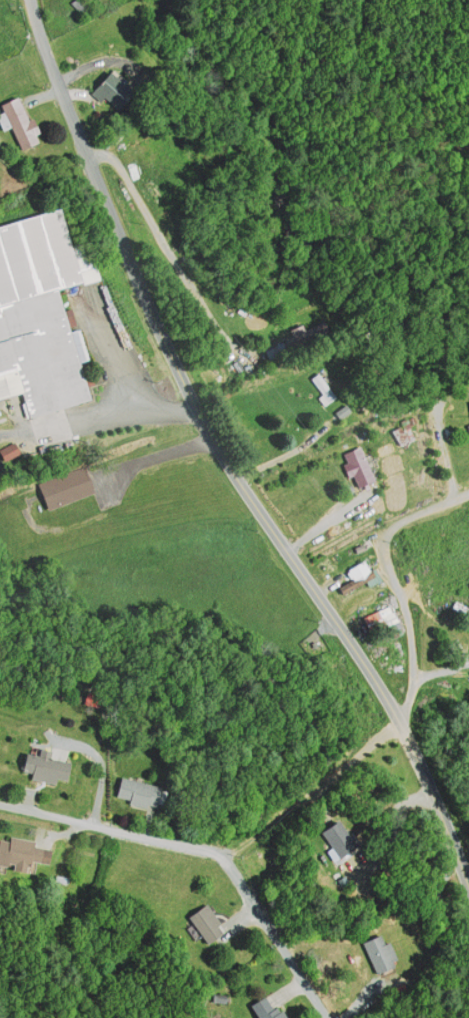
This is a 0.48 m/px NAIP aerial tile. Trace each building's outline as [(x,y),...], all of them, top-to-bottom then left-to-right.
[(108,72),(90,91),(99,99),(102,95),(117,109),(132,93),(108,72)] [(17,96),(37,141),(21,148),(1,103),(17,96)] [(20,389),(28,415),(90,398),(80,362),(89,359),(80,326),(70,329),(58,288),(95,277),(90,258),(82,261),(77,244),(65,247),(55,210),(0,225),(0,395),(20,389)] [(329,330),(290,348),(285,337),(325,320),(329,330)] [(317,370),(336,397),(328,402),(310,375),(317,370)] [(361,445),(373,479),(358,484),(354,473),(347,476),(342,464),(348,462),(344,451),(361,445)] [(85,465),(94,491),(47,508),(38,482),(85,465)] [(375,575),(342,592),(339,586),(352,580),(346,569),(366,559),(375,575)] [(373,637),(401,624),(391,605),(364,619),(373,637)] [(23,751),(69,760),(65,783),(19,773),(23,751)] [(119,776),(161,785),(156,805),(115,795),(119,776)] [(321,828),(341,856),(358,844),(338,816),(321,828)] [(13,861),(0,859),(0,839),(49,849),(46,862),(28,858),(25,871),(12,868),(13,861)] [(206,902),(222,927),(205,938),(189,913),(206,902)] [(362,938),(375,970),(396,962),(383,930),(362,938)] [(261,1017),(285,1017),(278,1004),(269,1008),(263,995),(252,1001),(261,1017)]
